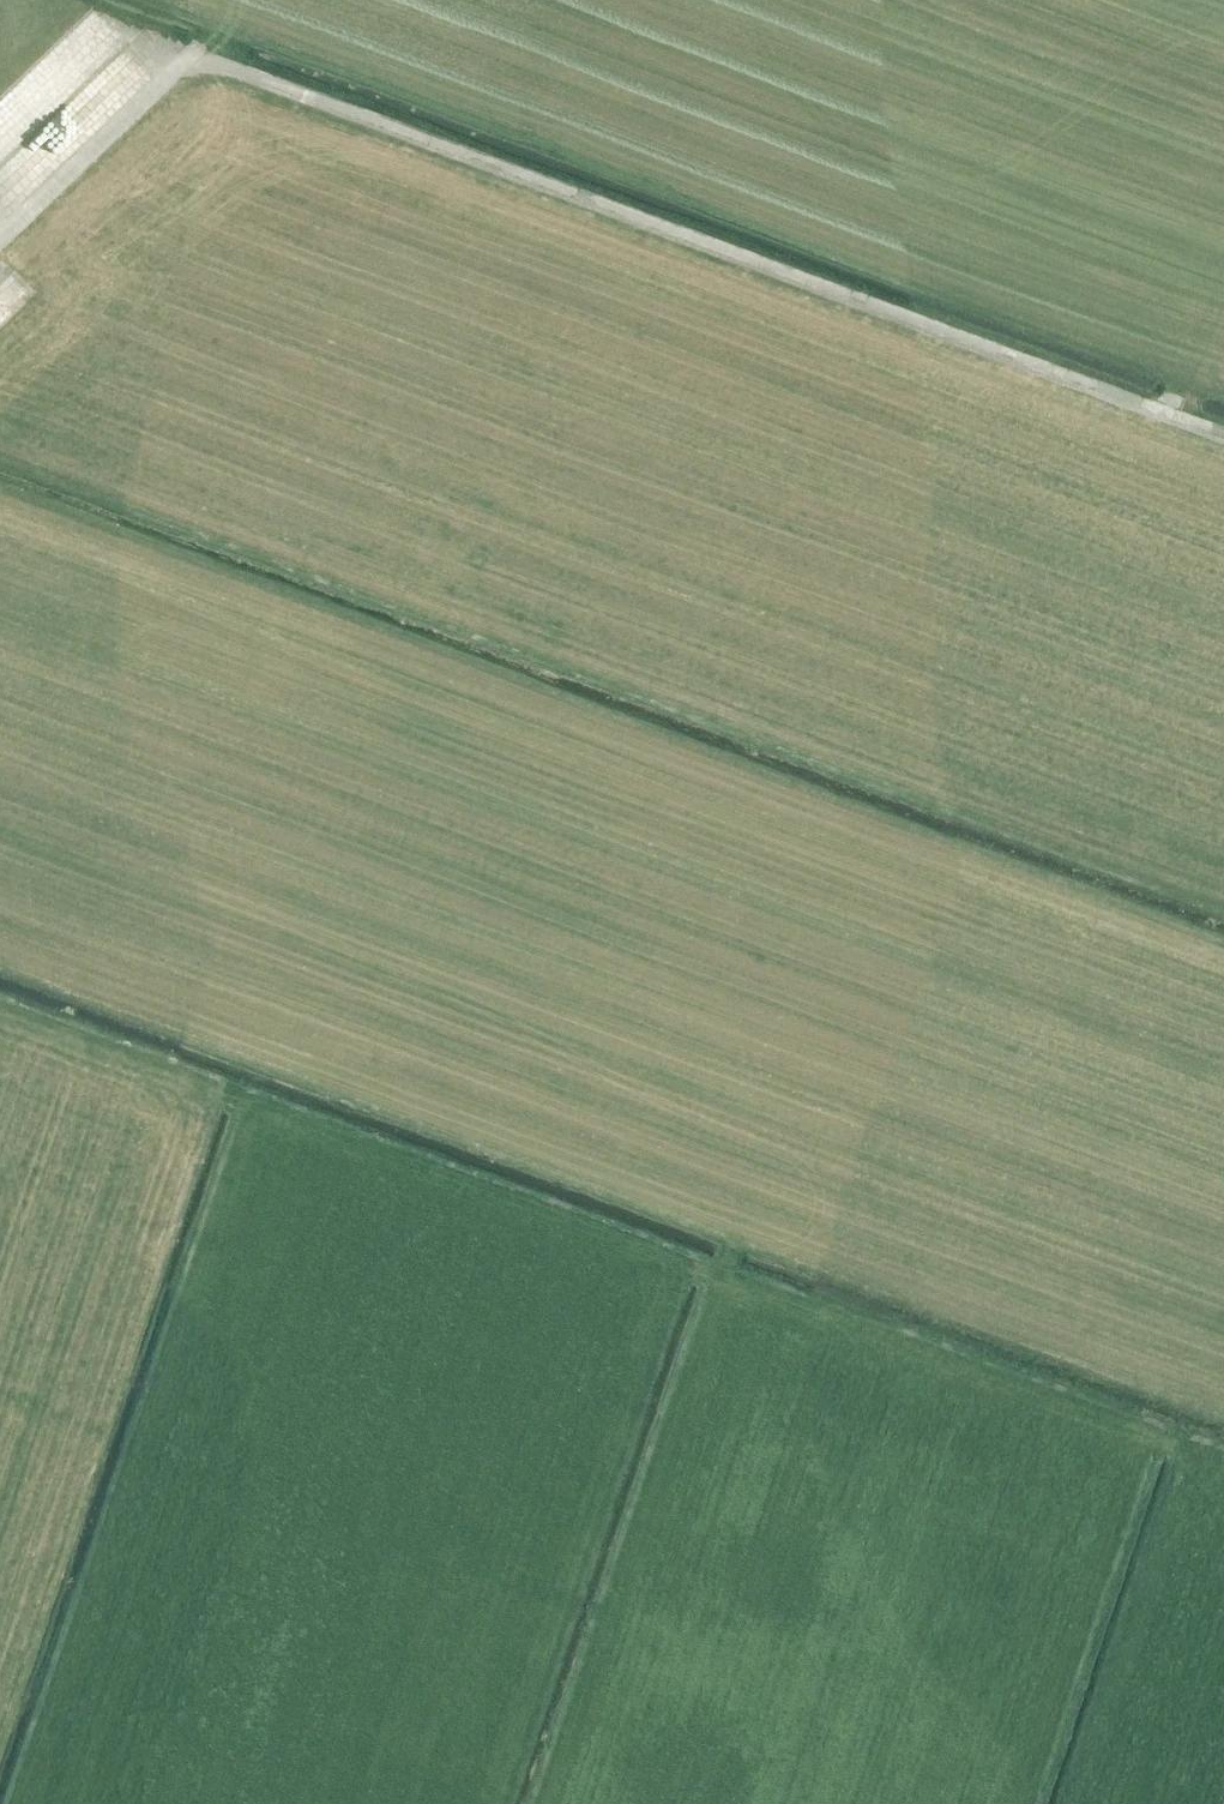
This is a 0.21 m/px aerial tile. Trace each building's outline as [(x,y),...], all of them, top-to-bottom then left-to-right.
[(145,79),(116,49),(101,64),(85,47),(79,53),(62,35),(0,95),(0,219),(145,79)] [(37,289),(8,256),(0,263),(0,323),(37,289)]
